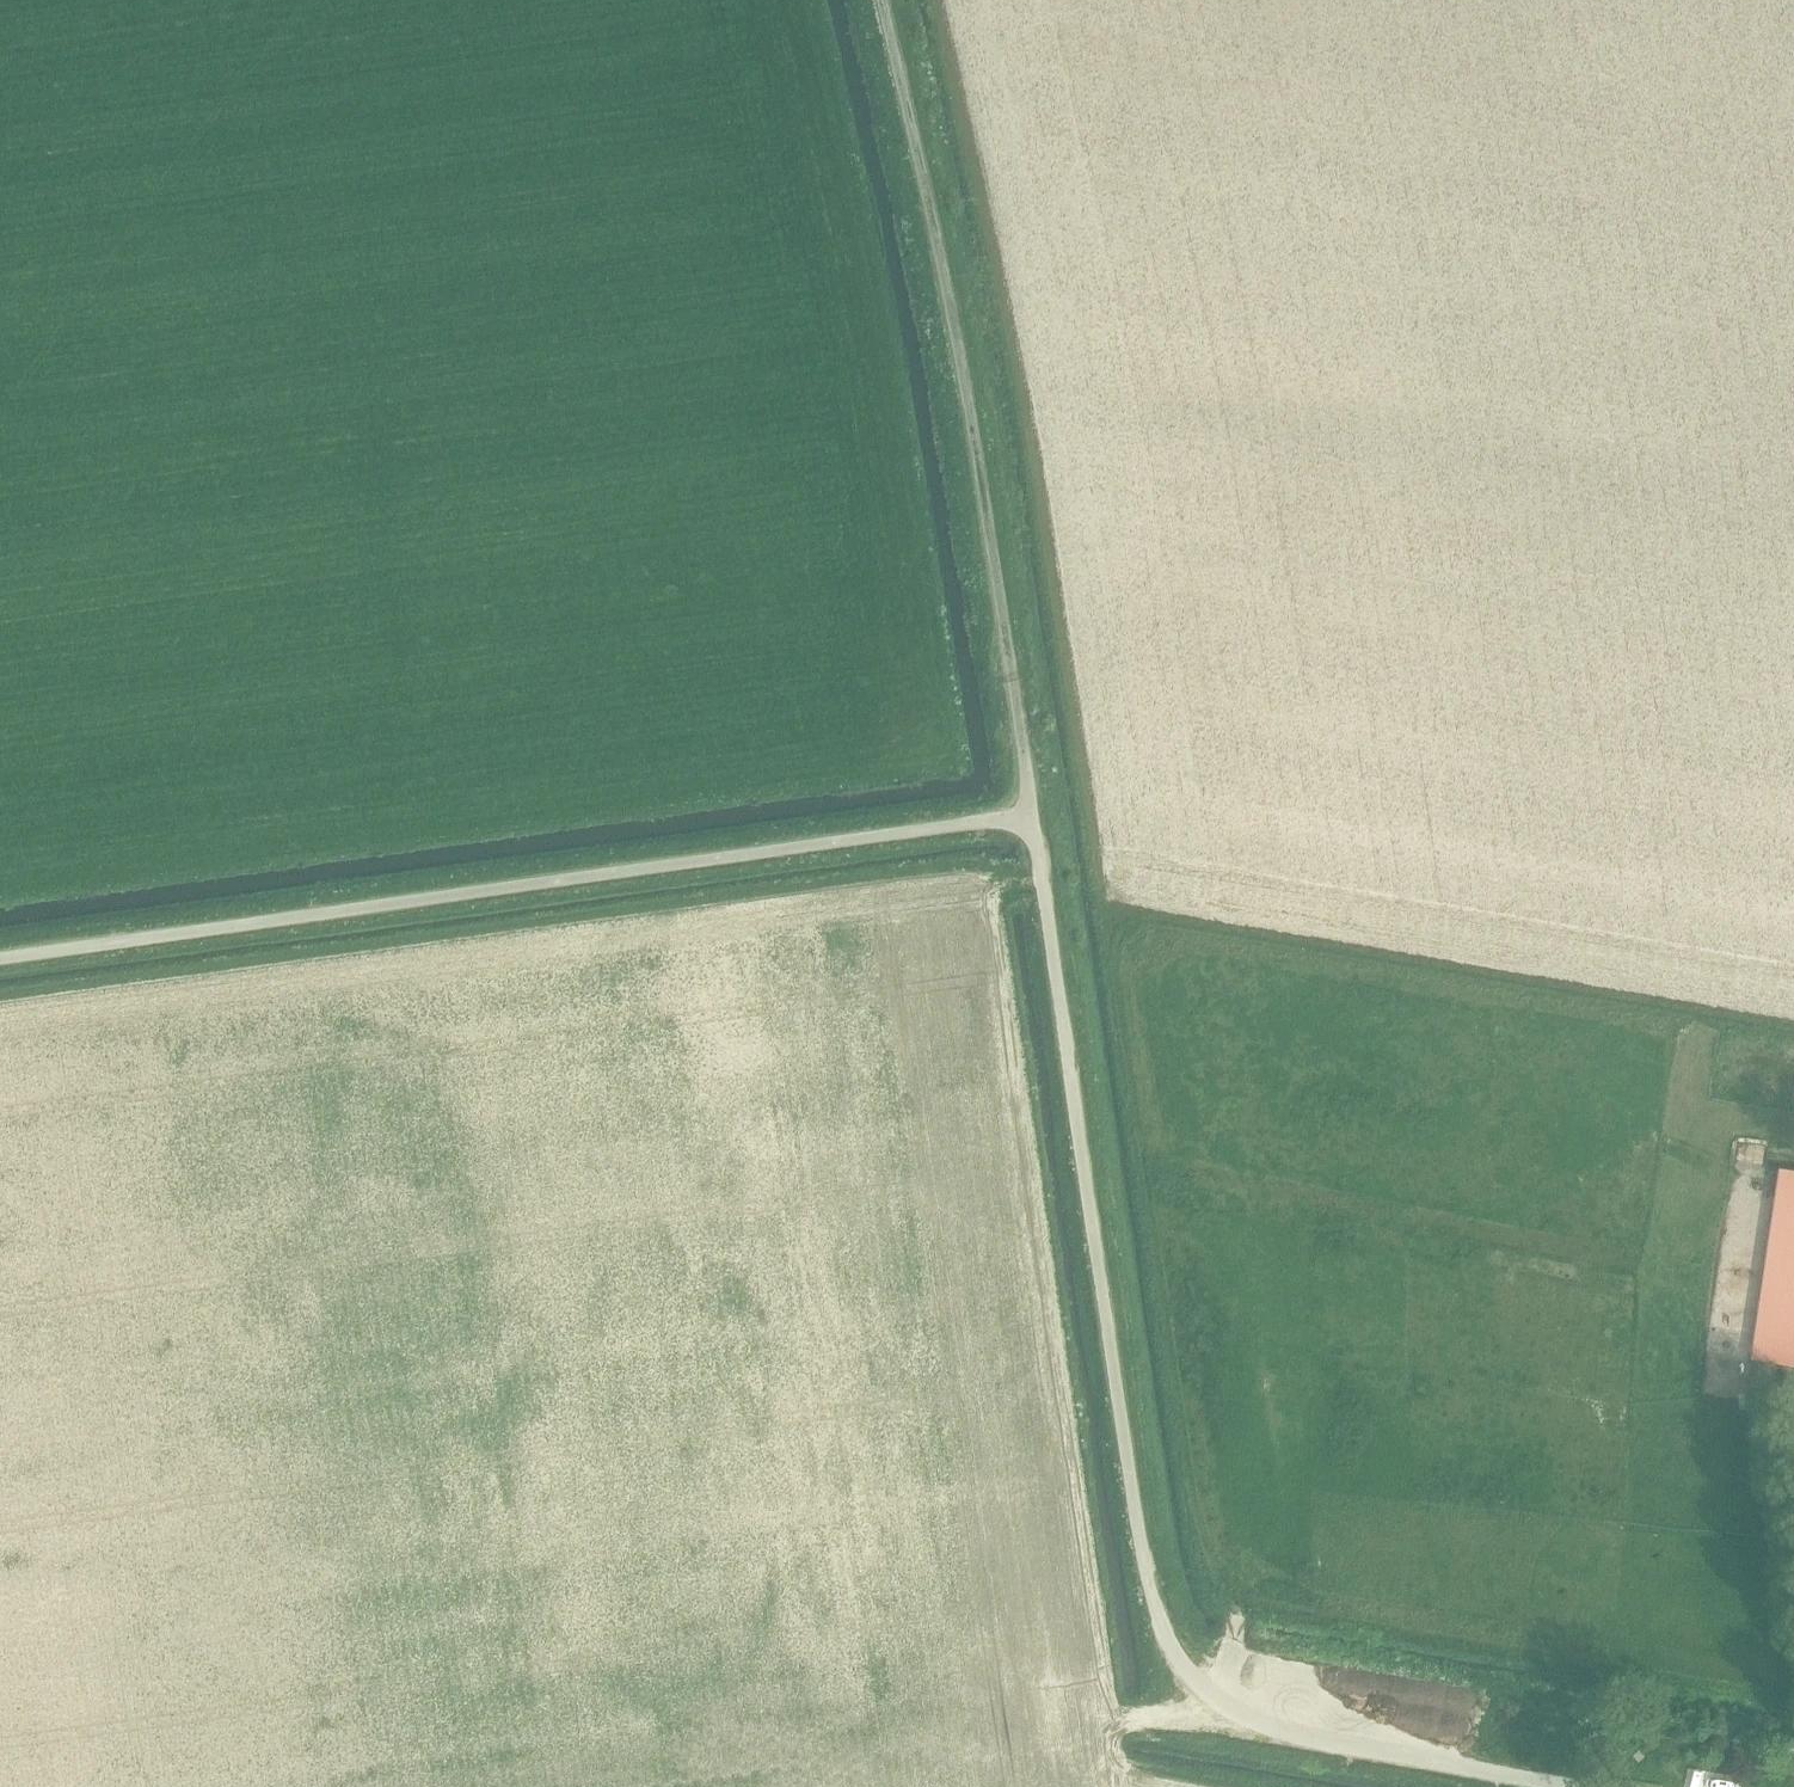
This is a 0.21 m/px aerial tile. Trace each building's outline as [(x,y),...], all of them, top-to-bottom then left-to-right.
[(1751,1360),(1793,1366),(1793,1170),(1779,1168),(1751,1360)]
